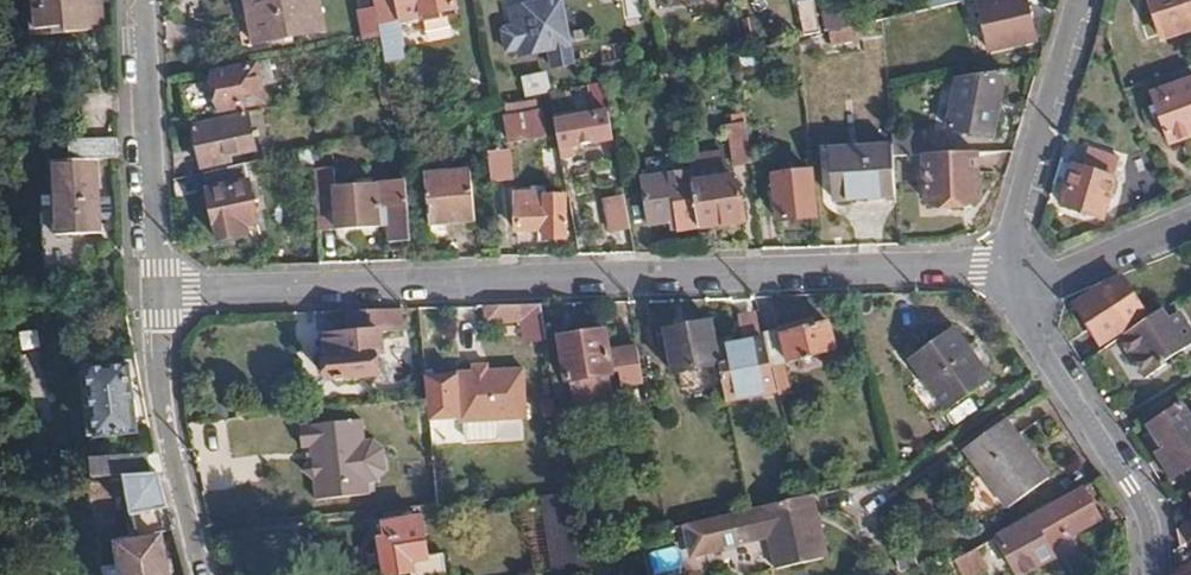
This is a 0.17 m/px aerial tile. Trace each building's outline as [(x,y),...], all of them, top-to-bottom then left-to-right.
[(82,0),(29,0),(35,36),(65,32),(66,39),(87,35),(82,0)] [(87,35),(106,31),(101,0),(82,0),(87,35)] [(252,45),(322,32),(316,0),(243,0),(247,23),(252,45)] [(379,39),(384,66),(403,62),(400,45),(403,44),(398,19),(456,8),(455,0),(372,0),(379,39)] [(576,65),(563,0),(539,0),(540,4),(511,9),(520,57),(549,52),(552,70),(576,65)] [(979,0),(941,0),(942,8),(979,0)] [(1025,0),(1007,0),(980,6),(990,51),(1034,42),(1025,0)] [(1165,40),(1190,31),(1190,0),(1151,0),(1165,40)] [(803,40),(819,36),(814,4),(798,6),(803,40)] [(826,35),(854,28),(852,15),(831,18),(830,13),(823,14),(826,35)] [(252,45),(247,23),(236,25),(241,47),(252,45)] [(851,43),(849,34),(827,39),(828,48),(851,43)] [(622,41),(599,44),(602,65),(625,62),(622,41)] [(266,67),(253,70),(256,85),(270,82),(266,67)] [(678,79),(676,68),(654,74),(655,84),(678,79)] [(194,89),(199,118),(259,105),(256,85),(253,70),(238,73),(237,71),(224,74),(224,77),(202,81),(203,87),(194,89)] [(522,83),(526,100),(548,96),(544,78),(522,83)] [(987,82),(972,78),(963,115),(977,119),(974,135),(989,139),(999,96),(985,92),(987,82)] [(1155,91),(1172,144),(1190,137),(1190,78),(1155,91)] [(391,105),(388,89),(388,84),(379,86),(384,106),(391,105)] [(611,96),(610,88),(593,91),(597,112),(610,110),(608,97),(611,96)] [(273,148),(265,115),(193,132),(201,170),(227,164),(227,160),(273,148)] [(593,115),(555,124),(558,142),(560,151),(599,142),(593,115)] [(544,136),(541,117),(505,122),(507,141),(544,136)] [(749,159),(743,124),(724,126),(730,162),(749,159)] [(560,151),(558,142),(545,144),(545,151),(543,151),(544,165),(562,163),(560,151)] [(116,216),(106,144),(63,150),(72,222),(116,216)] [(895,196),(890,147),(829,153),(833,202),(895,196)] [(1106,219),(1123,158),(1090,148),(1084,169),(1076,168),(1063,207),(1106,219)] [(510,153),(487,155),(491,183),(513,180),(510,153)] [(977,199),(976,153),(924,155),(926,203),(977,199)] [(916,156),(895,157),(896,172),(916,170),(916,156)] [(258,225),(245,165),(202,175),(215,235),(219,234),(221,241),(247,235),(248,228),(258,225)] [(475,224),(472,172),(425,176),(428,226),(475,224)] [(815,217),(809,173),(772,178),(779,222),(815,217)] [(695,192),(700,227),(745,220),(740,185),(735,185),(733,176),(693,181),(695,192)] [(410,244),(406,187),(334,192),(336,230),(379,228),(377,209),(386,208),(388,245),(410,244)] [(678,230),(700,227),(695,192),(644,201),(647,225),(676,221),(678,230)] [(544,194),(516,194),(516,233),(545,233),(545,239),(564,238),(564,197),(544,197),(544,194)] [(632,229),(627,197),(609,200),(613,231),(632,229)] [(1147,308),(1125,276),(1106,291),(1102,287),(1076,306),(1103,343),(1147,308)] [(527,344),(548,343),(541,307),(486,309),(486,325),(525,325),(527,344)] [(1121,336),(1148,376),(1168,364),(1161,353),(1175,344),(1181,351),(1190,345),(1190,330),(1180,314),(1172,318),(1164,309),(1121,336)] [(327,339),(323,361),(323,365),(333,377),(375,375),(375,355),(382,355),(382,335),(405,334),(405,312),(351,314),(351,338),(327,339)] [(813,321),(766,332),(774,367),(835,351),(828,325),(815,327),(813,321)] [(719,352),(713,325),(667,334),(675,374),(722,366),(719,352)] [(645,385),(638,346),(617,350),(618,354),(607,355),(604,332),(563,339),(569,385),(573,384),(577,409),(614,403),(609,377),(611,377),(611,374),(619,373),(622,389),(645,385)] [(977,382),(947,335),(908,361),(938,408),(977,382)] [(780,393),(766,340),(719,352),(722,366),(730,405),(780,393)] [(138,431),(132,364),(92,368),(100,434),(138,431)] [(530,423),(529,366),(461,367),(462,442),(501,441),(500,423),(530,423)] [(1173,453),(1187,473),(1190,471),(1190,416),(1184,405),(1154,425),(1173,453)] [(1047,477),(1006,417),(964,448),(1004,506),(1047,477)] [(304,425),(311,502),(374,497),(372,482),(390,480),(386,441),(368,442),(366,419),(304,425)] [(1187,473),(1173,453),(1165,457),(1179,479),(1187,473)] [(159,472),(149,473),(125,476),(134,512),(169,509),(159,472)] [(1086,491),(999,541),(1018,574),(1025,574),(1055,558),(1050,549),(1103,519),(1086,491)] [(816,494),(807,496),(752,509),(735,513),(741,543),(770,536),(776,567),(829,554),(816,494)] [(421,522),(383,527),(384,540),(381,542),(384,574),(394,574),(412,573),(411,565),(427,563),(421,522)] [(1182,545),(1190,540),(1190,525),(1180,532),(1182,545)] [(121,545),(127,574),(169,574),(163,539),(121,545)] [(684,567),(677,545),(649,554),(655,574),(657,574),(684,567)] [(978,553),(957,563),(963,574),(975,574),(987,569),(978,553)]
